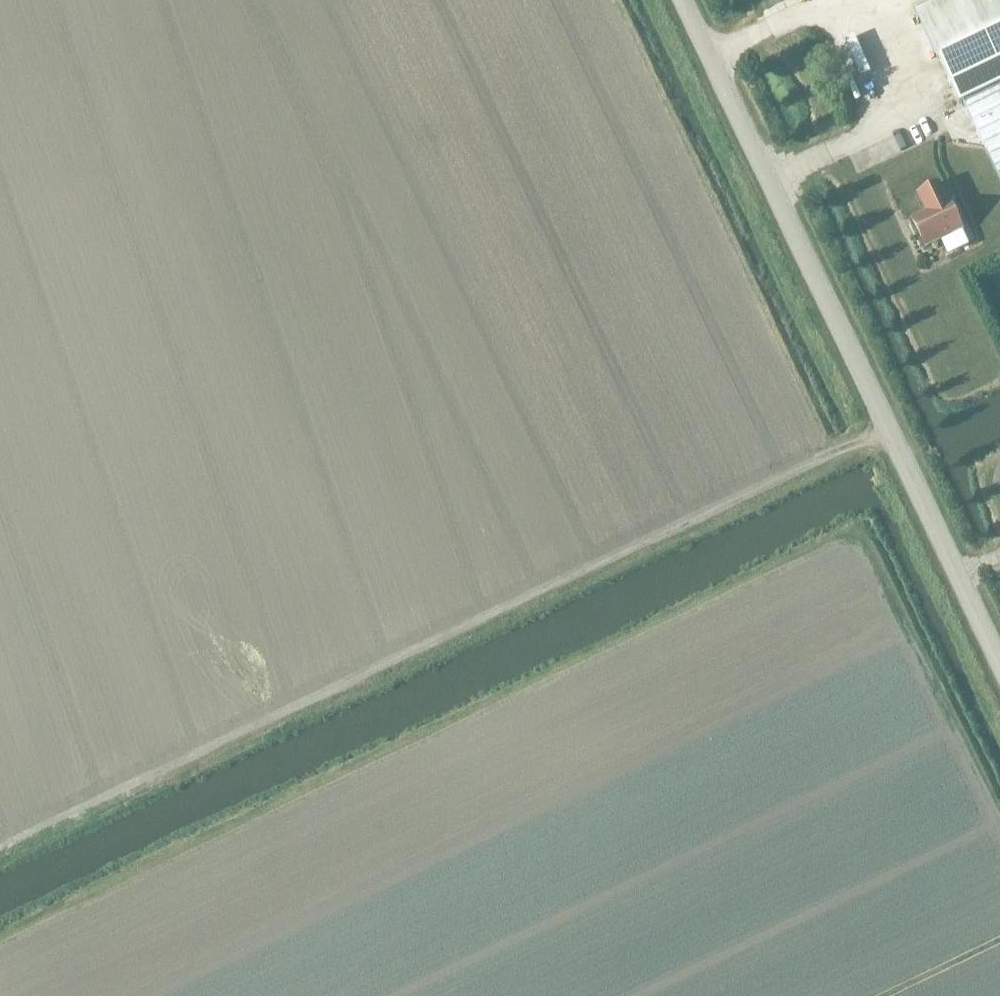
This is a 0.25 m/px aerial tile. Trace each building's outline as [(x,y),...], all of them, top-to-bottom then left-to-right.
[(761,17),(770,15),(767,0),(757,0),(761,17)] [(916,13),(959,104),(963,102),(999,84),(999,0),(942,0),(916,13)] [(843,46),(832,51),(844,80),(855,75),(843,46)] [(963,102),(999,180),(999,84),(963,102)] [(962,229),(948,202),(939,184),(918,194),(927,212),(912,219),(925,247),(962,229)]
